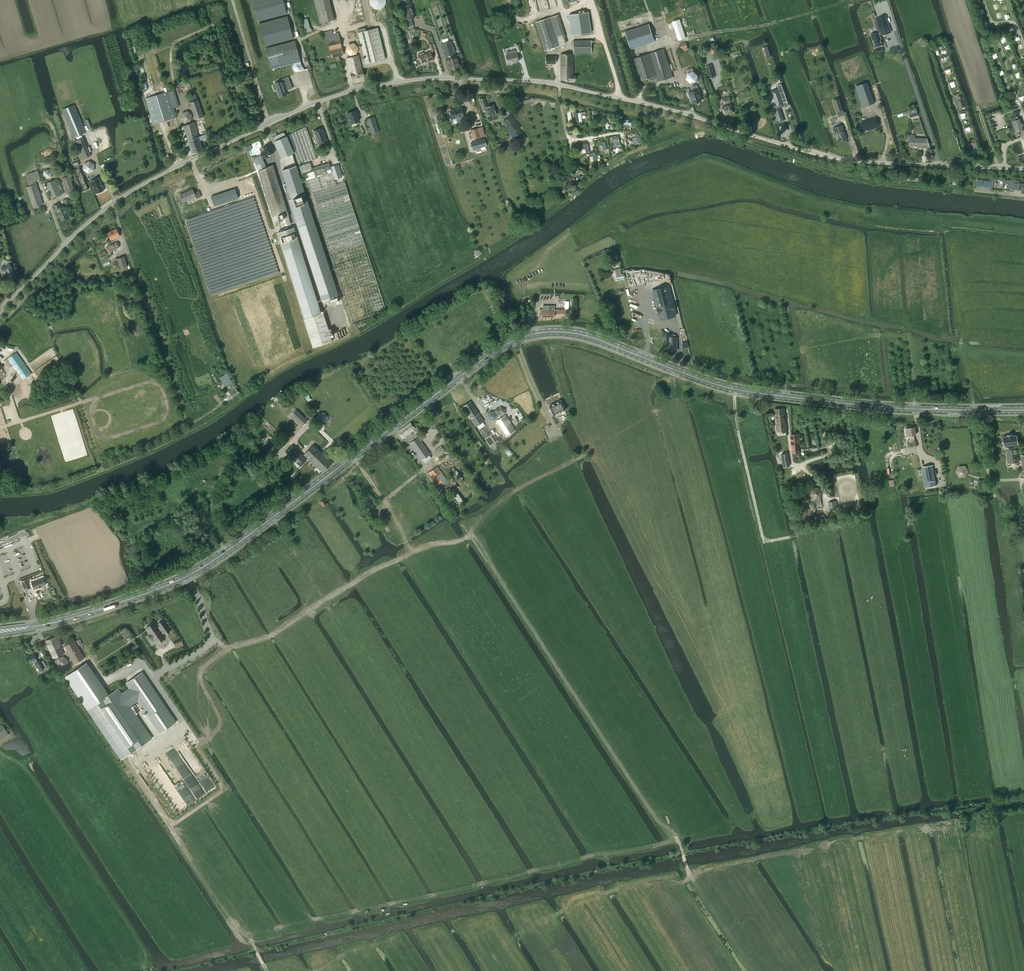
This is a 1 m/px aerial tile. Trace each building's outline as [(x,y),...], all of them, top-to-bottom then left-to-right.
[(258,21),(286,13),(283,0),(253,0),(258,21)] [(334,19),(329,0),(314,0),(320,23),(334,19)] [(386,2),(385,0),(370,0),(370,2),(370,3),(371,5),(371,6),(372,7),(373,8),(375,9),(376,9),(378,10),(379,9),(381,9),(382,8),(383,7),(384,6),(385,5),(385,4),(386,2)] [(405,5),(400,6),(405,21),(415,18),(411,7),(412,7),(410,0),(404,0),(403,0),(405,5)] [(568,15),(571,35),(591,33),(588,12),(568,15)] [(558,15),(557,15),(535,22),(544,51),(560,46),(560,45),(566,43),(564,37),(565,37),(558,15)] [(287,16),(259,24),(265,46),(293,38),(287,16)] [(881,35),(891,32),(885,16),(876,19),(880,32),(878,33),(877,32),(871,34),(871,35),(875,47),(882,45),(879,35),(881,34),(881,35)] [(672,22),(678,40),(685,38),(680,19),(672,22)] [(630,49),(654,41),(649,24),(625,32),(630,49)] [(385,59),(377,28),(365,31),(365,28),(357,29),(365,63),(385,59)] [(343,55),(338,33),(333,34),(332,30),(322,33),(324,43),(328,42),(331,58),(335,57),(336,60),(339,60),(339,56),(343,55)] [(591,53),(591,40),(573,40),(573,54),(591,53)] [(295,41),(266,49),(272,69),(294,63),(294,65),(296,72),(302,70),(300,63),(295,41)] [(457,58),(462,56),(461,53),(456,55),(451,41),(440,45),(446,60),(445,60),(449,71),(460,67),(457,58)] [(356,54),(358,48),(353,43),(347,45),(345,51),(350,55),(356,54)] [(673,78),(663,49),(648,54),(634,58),(641,81),(656,76),(658,82),(673,78)] [(515,52),(515,50),(505,53),(506,55),(505,55),(507,63),(511,62),(512,63),(518,61),(516,52),(515,52)] [(423,53),(418,55),(418,57),(419,58),(420,57),(422,63),(428,61),(429,61),(433,60),(430,52),(424,54),(423,53)] [(561,80),(575,81),(575,76),(573,75),(572,54),(560,54),(561,80)] [(362,71),(358,55),(346,58),(350,73),(351,79),(364,76),(362,71)] [(545,56),(546,64),(556,64),(555,56),(545,56)] [(711,65),(705,67),(709,78),(715,77),(711,65)] [(691,82),(696,81),(697,75),(693,72),(692,68),(687,69),(688,73),(687,79),(691,82)] [(275,85),(273,86),(274,90),(274,91),(277,90),(279,97),(286,95),(285,91),(286,90),(287,91),(287,90),(292,88),(290,80),(289,80),(284,82),(282,82),(280,83),(280,81),(274,83),(275,85)] [(855,86),(862,107),(874,103),(867,82),(855,86)] [(784,107),(789,106),(781,84),(777,85),(778,89),(772,91),(776,104),(773,105),(779,122),(783,120),(779,107),(784,105),(784,107)] [(693,103),(702,100),(700,96),(701,96),(699,89),(698,89),(697,85),(692,87),(693,91),(689,92),(690,97),(691,96),(693,103)] [(831,85),(823,88),(825,93),(833,91),(831,85)] [(167,92),(146,98),(154,124),(175,117),(173,109),(167,92)] [(203,116),(195,93),(187,96),(189,102),(195,119),(203,116)] [(965,106),(963,99),(962,96),(957,97),(959,101),(957,101),(959,108),(965,106)] [(732,112),(731,108),(732,107),(733,107),(732,105),(731,104),(730,105),(730,102),(729,97),(723,99),(726,106),(722,107),(724,114),(732,112)] [(484,98),(479,99),(480,104),(482,111),(485,110),(488,120),(491,120),(493,119),(493,120),(494,121),(495,122),(496,122),(497,121),(498,120),(498,119),(496,114),(493,105),(486,107),(485,102),(484,98)] [(837,112),(842,110),(838,98),(833,100),(837,112)] [(74,105),(62,110),(74,137),(85,132),(74,105)] [(451,118),(449,118),(450,122),(456,121),(456,122),(463,121),(463,118),(461,118),(461,117),(463,116),(461,108),(449,110),(450,113),(449,113),(450,116),(451,118)] [(916,108),(907,111),(909,117),(917,114),(916,108)] [(355,111),(347,113),(349,119),(347,119),(349,124),(350,123),(351,124),(358,121),(357,117),(359,116),(357,112),(355,113),(355,111)] [(519,129),(521,127),(510,115),(503,122),(508,127),(506,129),(519,144),(526,138),(519,129)] [(365,120),(371,134),(379,131),(374,117),(365,120)] [(878,127),(875,118),(861,123),(864,131),(878,127)] [(1020,118),(1012,121),(1011,121),(1015,132),(1014,133),(1015,136),(1019,135),(1018,131),(1023,130),(1020,118)] [(198,136),(194,122),(188,124),(183,126),(187,141),(192,154),(203,150),(200,141),(208,138),(206,133),(198,136)] [(846,138),(842,125),(833,128),(835,134),(836,134),(839,141),(846,138)] [(317,158),(306,126),(288,135),(299,164),(317,158)] [(314,131),(318,145),(327,142),(325,134),(324,134),(322,128),(314,131)] [(477,128),(470,130),(473,139),(480,137),(477,129),(477,128)] [(288,142),(284,132),(277,135),(276,132),(272,134),(273,137),(272,137),(281,157),(288,155),(293,153),(288,142)] [(930,148),(927,139),(914,138),(914,135),(909,135),(909,146),(918,146),(918,148),(930,148)] [(619,137),(612,139),(614,147),(617,146),(621,145),(620,141),(619,137)] [(91,156),(83,138),(74,141),(81,160),(91,156)] [(484,139),(471,143),(473,150),(476,150),(477,151),(481,150),(480,147),(486,146),(484,139)] [(269,144),(263,147),(259,149),(263,159),(267,157),(267,155),(274,152),(272,146),(270,147),(269,144)] [(265,166),(261,155),(253,158),(258,170),(265,166)] [(83,170),(88,173),(94,171),(94,164),(89,161),(83,163),(83,170)] [(312,168),(310,162),(299,166),(304,181),(306,181),(352,324),(375,317),(374,314),(386,310),(344,182),(336,185),(329,163),(312,168)] [(342,177),(338,164),(331,167),(335,179),(342,177)] [(271,165),(258,171),(274,221),(285,218),(287,225),(290,224),(288,217),(289,217),(288,212),(273,166),(271,165)] [(338,295),(296,165),(282,170),(291,199),(293,198),(295,206),(291,207),(322,300),(338,295)] [(80,167),(72,170),(81,192),(88,189),(80,167)] [(43,204),(35,181),(41,179),(38,170),(25,175),(28,183),(29,186),(26,187),(33,207),(43,204)] [(69,176),(62,178),(69,198),(75,196),(73,192),(75,191),(69,176)] [(100,181),(99,177),(90,181),(95,194),(104,190),(102,186),(103,186),(101,181),(100,181)] [(55,179),(45,183),(51,199),(61,194),(55,179)] [(1007,180),(1006,189),(1022,190),(1022,192),(1023,192),(1023,182),(1007,180)] [(235,188),(211,196),(214,206),(238,198),(236,194),(235,188)] [(179,195),(183,203),(196,197),(192,189),(179,195)] [(59,203),(54,205),(57,214),(59,213),(62,221),(68,218),(63,206),(61,207),(59,203)] [(111,241),(120,236),(116,229),(107,233),(111,241)] [(286,230),(277,233),(280,242),(304,319),(313,347),(332,341),(323,313),(321,314),(297,237),(289,239),(286,230)] [(119,248),(117,242),(106,247),(109,252),(119,248)] [(117,259),(120,268),(127,266),(124,256),(117,259)] [(7,275),(8,275),(9,278),(15,276),(10,263),(1,266),(3,272),(6,271),(7,275)] [(613,273),(612,274),(616,281),(617,280),(616,277),(622,276),(620,268),(615,269),(613,270),(613,273)] [(660,320),(676,316),(668,286),(652,290),(660,320)] [(539,316),(539,317),(540,317),(554,317),(554,314),(558,314),(558,317),(568,317),(568,310),(558,310),(554,310),(554,309),(554,306),(551,306),(551,309),(548,309),(549,306),(542,305),(542,309),(541,309),(539,309),(539,316)] [(669,336),(669,343),(671,343),(672,351),(677,350),(676,338),(675,338),(675,334),(672,334),(672,336),(669,336)] [(7,358),(23,380),(31,374),(16,352),(7,358)] [(227,373),(219,378),(225,386),(229,384),(232,389),(228,391),(229,392),(228,392),(229,394),(230,393),(232,397),(238,393),(233,385),(231,382),(232,382),(227,373)] [(561,400),(549,406),(553,415),(554,415),(555,419),(566,414),(564,410),(565,410),(561,400)] [(471,418),(476,426),(484,421),(478,413),(470,401),(463,406),(470,417),(469,417),(470,418),(471,418)] [(498,411),(500,415),(506,414),(506,408),(501,407),(498,411)] [(786,432),(785,410),(784,408),(775,409),(777,432),(786,432)] [(489,411),(487,416),(490,420),(495,420),(497,416),(494,411),(489,411)] [(318,413),(316,418),(320,422),(326,422),(328,416),(324,412),(318,413)] [(504,416),(496,421),(500,427),(506,436),(515,430),(505,415),(504,416)] [(398,432),(403,438),(415,429),(410,422),(398,432)] [(915,441),(914,435),(916,435),(915,427),(906,428),(906,432),(907,432),(908,438),(909,442),(915,441)] [(290,433),(285,438),(288,442),(294,436),(290,433)] [(430,454),(425,446),(421,441),(425,438),(424,437),(425,436),(423,433),(418,436),(418,438),(410,443),(421,460),(430,454)] [(797,434),(791,434),(792,453),(799,453),(797,434)] [(1016,447),(1014,447),(1013,444),(1017,444),(1016,435),(1012,436),(1012,435),(1007,435),(1007,436),(1003,437),(1004,445),(1008,445),(1009,448),(1006,448),(1007,463),(1018,462),(1016,447)] [(283,447),(288,442),(285,438),(284,439),(280,443),(283,447)] [(305,455),(314,463),(323,454),(313,445),(305,455)] [(434,450),(438,456),(445,451),(441,445),(434,450)] [(306,460),(292,446),(286,452),(300,466),(306,460)] [(921,451),(905,453),(907,461),(912,460),(913,464),(916,463),(916,460),(922,459),(921,451)] [(781,454),(783,467),(789,466),(788,453),(781,454)] [(323,454),(314,463),(323,472),(332,462),(323,454)] [(922,467),(925,487),(934,485),(932,466),(922,467)] [(956,472),(959,477),(965,476),(968,471),(965,466),(959,466),(956,472)] [(437,467),(429,472),(439,487),(443,483),(450,494),(455,490),(459,487),(451,476),(448,479),(448,480),(447,481),(437,467)] [(821,496),(821,495),(820,493),(820,492),(819,491),(817,490),(816,490),(815,490),(813,491),(812,492),(811,493),(811,494),(811,496),(811,497),(812,498),(813,499),(814,500),(816,500),(817,500),(818,499),(819,498),(820,497),(821,496)] [(830,510),(837,509),(836,501),(828,502),(830,510)] [(45,576),(33,581),(35,588),(38,587),(38,588),(46,585),(44,582),(47,581),(45,576)] [(28,579),(21,581),(24,590),(31,587),(28,579)] [(155,622),(145,628),(149,634),(148,635),(152,640),(155,638),(160,644),(165,641),(163,639),(165,638),(162,634),(164,632),(166,634),(170,632),(162,620),(157,624),(159,626),(158,627),(155,622)] [(58,636),(46,641),(53,658),(57,656),(62,654),(64,653),(62,648),(60,646),(62,645),(58,636)] [(62,648),(64,653),(67,651),(74,664),(84,658),(74,640),(64,646),(64,647),(62,648)] [(45,670),(48,668),(43,660),(40,662),(40,660),(38,661),(36,659),(34,655),(28,657),(30,662),(33,661),(35,663),(40,670),(43,668),(45,670)] [(57,658),(57,665),(62,668),(68,666),(68,660),(63,656),(57,658)] [(68,682),(87,709),(107,695),(89,668),(68,682)] [(118,688),(87,710),(121,759),(152,738),(130,706),(137,701),(159,733),(176,722),(142,672),(125,683),(128,688),(121,693),(118,688)] [(9,734),(2,724),(0,726),(0,740),(9,734)]
